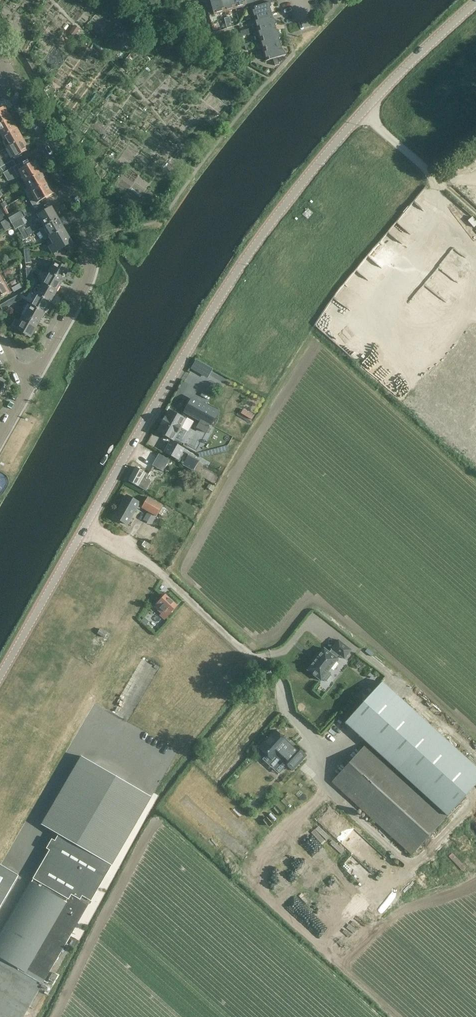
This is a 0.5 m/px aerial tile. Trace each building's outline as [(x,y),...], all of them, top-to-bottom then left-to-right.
[(214,15),(225,12),(221,0),(210,0),(214,15)] [(225,12),(235,9),(232,0),(221,0),(225,12)] [(235,9),(246,6),(244,0),(245,0),(232,0),(235,9)] [(250,5),(254,19),(272,14),(270,9),(271,6),(271,3),(266,4),(261,6),(259,0),(254,0),(255,3),(250,5)] [(272,14),(254,19),(257,29),(277,24),(275,20),(273,19),(272,14)] [(277,24),(257,29),(260,40),(279,34),(278,31),(276,29),(275,25),(277,24)] [(80,29),(75,25),(69,33),(74,37),(80,29)] [(279,34),(260,40),(263,50),(281,45),(279,40),(280,37),(279,34)] [(281,45),(263,50),(266,61),(273,59),(275,66),(279,64),(277,58),(286,55),(284,51),(282,50),(281,45)] [(10,118),(4,108),(0,110),(0,124),(10,118)] [(0,124),(0,133),(2,137),(16,129),(10,118),(0,124)] [(16,129),(2,137),(8,147),(22,139),(16,129)] [(22,139),(8,147),(15,160),(22,155),(21,154),(28,150),(22,139)] [(13,160),(0,168),(4,173),(16,166),(13,160)] [(16,166),(4,173),(3,173),(8,182),(19,177),(18,176),(21,175),(25,182),(41,173),(35,162),(30,165),(30,164),(24,167),(22,163),(16,166)] [(41,173),(25,182),(29,188),(25,191),(27,194),(47,183),(41,173)] [(31,192),(27,194),(33,205),(39,202),(42,200),(42,201),(49,197),(49,196),(53,194),(47,183),(31,192)] [(39,215),(45,226),(58,219),(52,208),(39,215)] [(17,210),(7,215),(11,222),(12,224),(22,218),(20,215),(17,210)] [(22,218),(12,224),(15,230),(18,228),(24,240),(29,237),(23,226),(25,224),(22,219),(22,218)] [(58,219),(45,226),(40,229),(46,240),(49,238),(50,238),(64,230),(58,219)] [(64,230),(50,238),(53,244),(48,247),(53,254),(60,250),(59,247),(70,241),(64,230)] [(55,262),(49,273),(62,281),(68,270),(55,262)] [(6,277),(12,273),(9,268),(3,271),(6,277)] [(49,273),(43,284),(56,292),(62,281),(49,273)] [(0,285),(0,298),(11,292),(6,282),(0,285)] [(43,284),(37,295),(50,303),(56,292),(43,284)] [(19,295),(9,300),(12,305),(22,299),(19,295)] [(37,295),(31,306),(44,314),(50,303),(37,295)] [(0,306),(2,310),(12,305),(9,300),(0,306)] [(31,306),(24,317),(38,324),(44,314),(31,306)] [(12,327),(20,332),(30,338),(38,324),(24,317),(20,323),(16,320),(12,327)] [(185,411),(211,425),(217,413),(192,399),(185,411)] [(162,425),(159,432),(172,440),(176,434),(179,432),(181,429),(181,425),(184,419),(170,411),(166,418),(165,418),(161,424),(162,425)] [(197,427),(207,433),(209,427),(200,422),(197,427)] [(184,449),(171,442),(165,453),(178,460),(184,449)] [(163,472),(169,460),(159,454),(152,466),(163,472)] [(194,471),(198,464),(187,458),(183,465),(194,471)] [(146,491),(151,482),(146,479),(148,475),(136,467),(128,481),(146,491)] [(156,516),(158,512),(162,515),(166,509),(161,506),(162,504),(146,495),(140,507),(156,516)] [(114,518),(127,526),(128,526),(141,504),(127,496),(114,518)] [(166,595),(154,608),(162,614),(160,616),(164,620),(177,606),(166,595)] [(325,649),(324,649),(323,649),(324,650),(308,669),(307,670),(308,671),(320,680),(321,681),(322,680),(322,679),(326,681),(331,675),(327,672),(337,660),(338,659),(337,658),(340,655),(344,658),(344,659),(345,658),(351,651),(351,650),(350,649),(339,641),(338,640),(338,641),(332,648),(332,649),(332,650),(330,653),(325,649)] [(345,722),(448,816),(475,785),(475,768),(382,682),(345,722)] [(275,731),(259,748),(273,761),(279,754),(284,758),(282,761),(292,770),(306,755),(295,746),(293,748),(288,743),(289,743),(275,731)] [(412,855),(446,817),(366,744),(331,782),(412,855)] [(0,960),(0,1016),(23,1016),(89,904),(87,903),(89,899),(91,901),(151,797),(81,757),(42,825),(59,835),(0,936),(0,958),(1,958),(0,960)] [(19,875),(1,865),(0,865),(0,907),(19,875)] [(53,985),(58,976),(53,973),(47,982),(53,985)]
